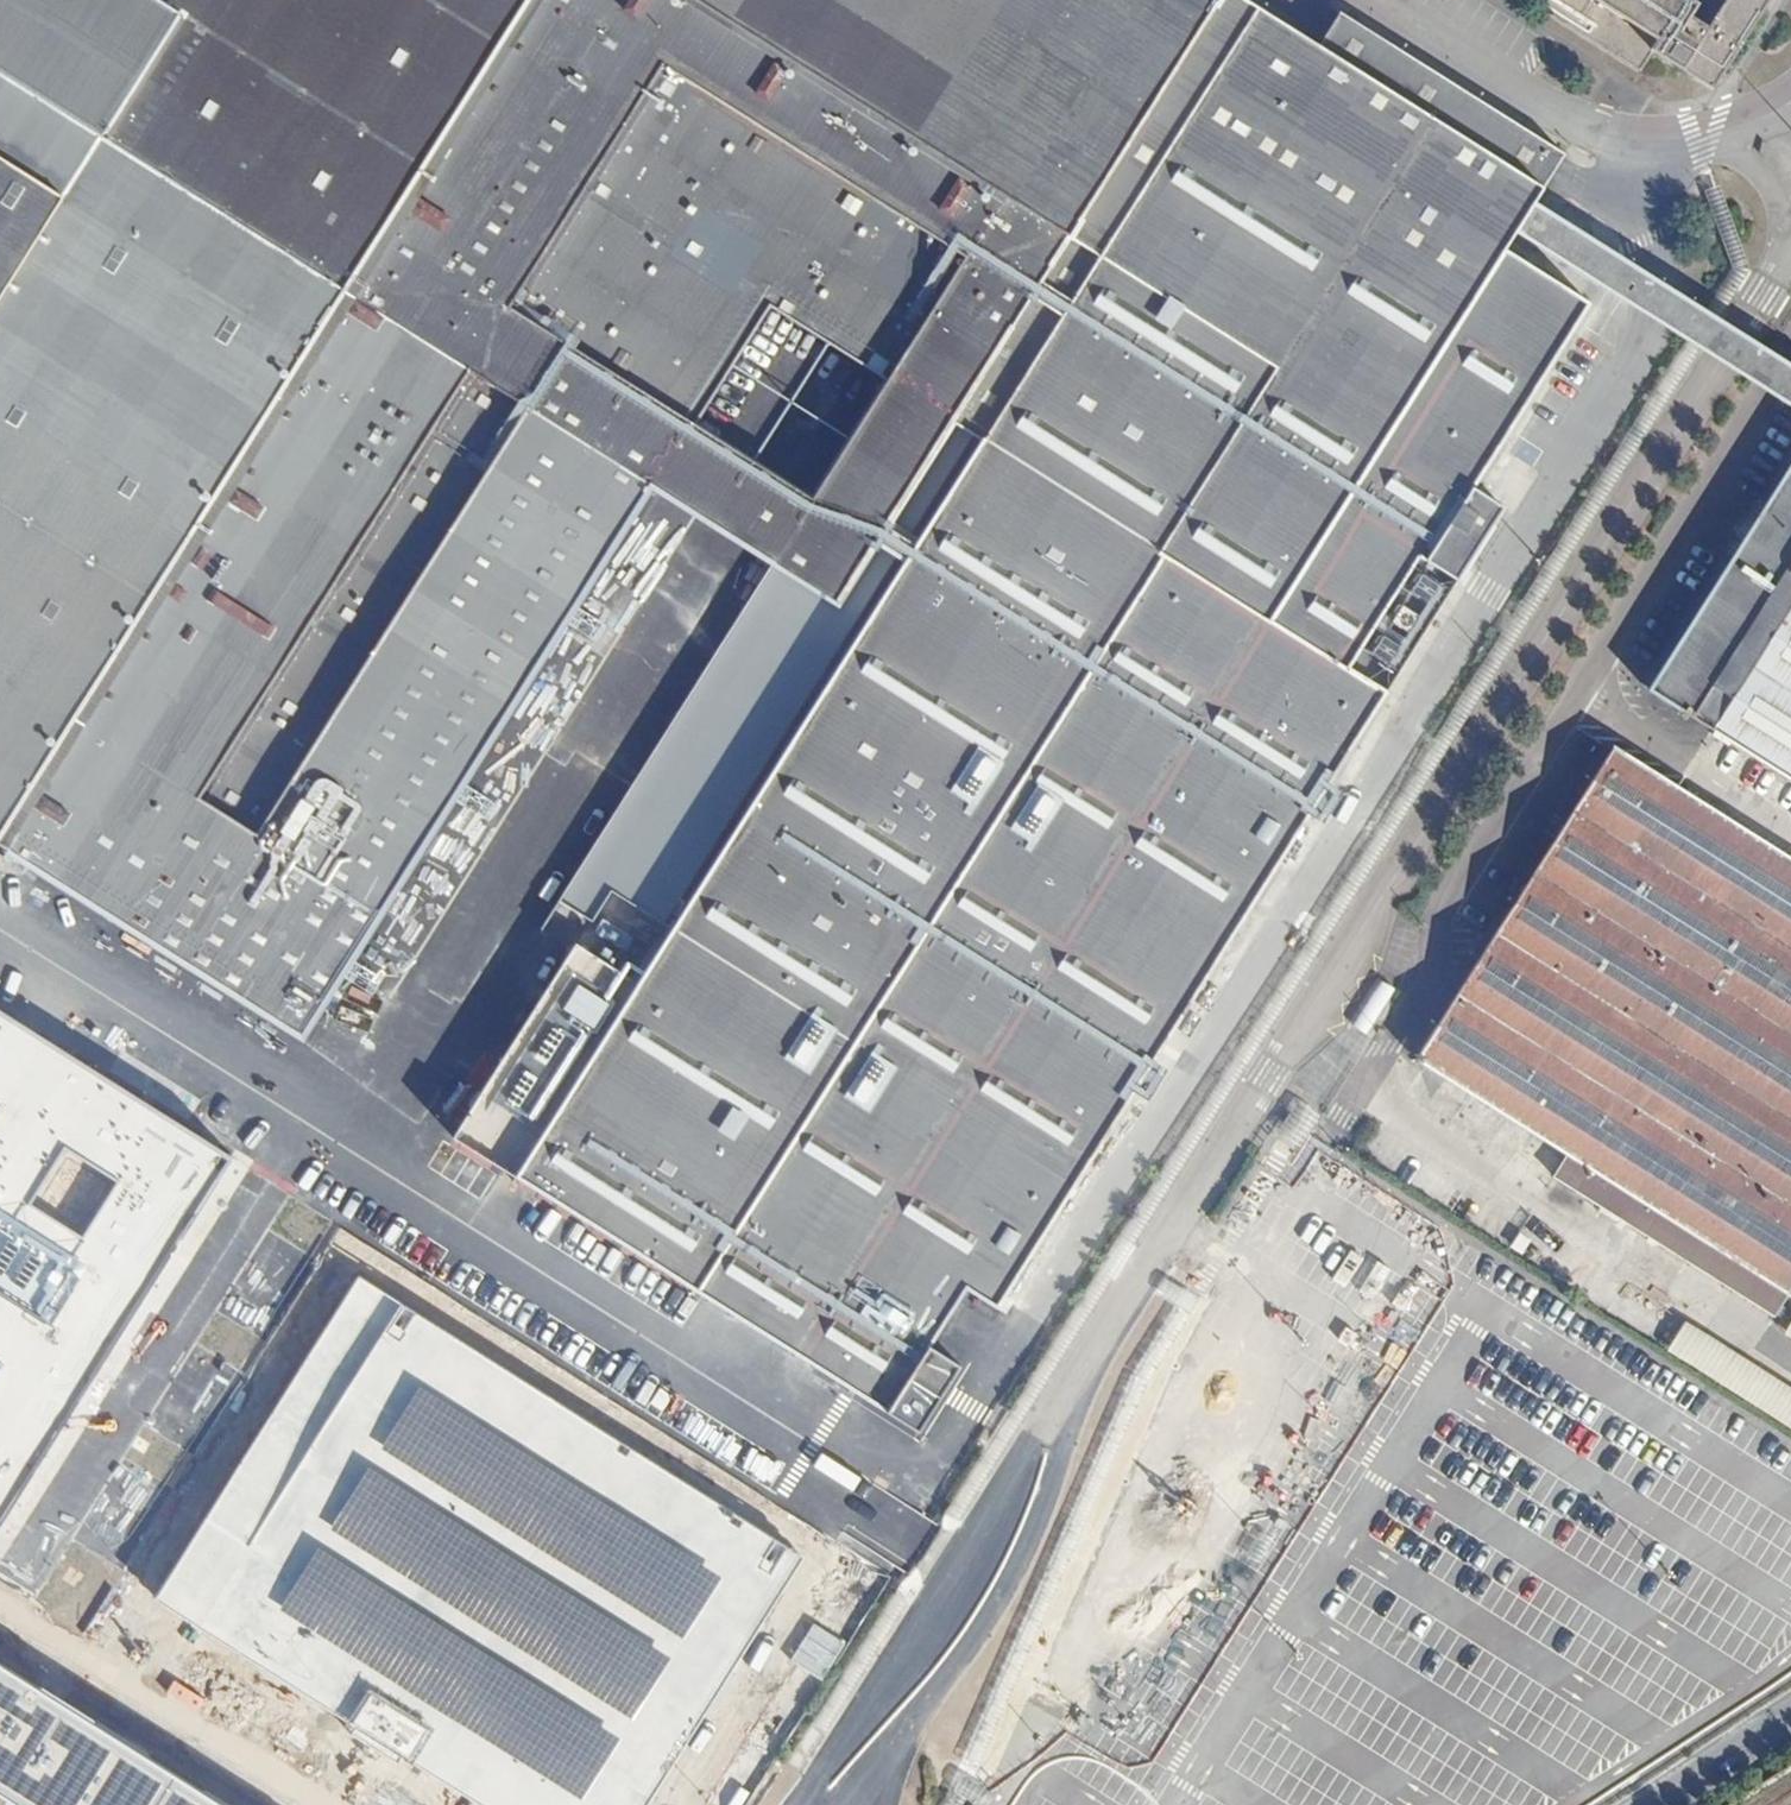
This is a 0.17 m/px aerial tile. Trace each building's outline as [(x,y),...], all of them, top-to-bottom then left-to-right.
[(1539,205),(1564,156),(1342,14),(1319,50),(1241,0),(0,0),(0,832),(13,840),(312,1022),(658,495),(779,566),(877,623),(537,1158),(904,1381),(929,1344),(966,1290),(995,1308),(1378,704),(1503,505),(1474,486),(1592,301),(1510,250),(1520,238),(1539,205)] [(1543,12),(1638,75),(1651,58),(1709,99),(1772,0),(1731,0),(1707,36),(1686,22),(1694,9),(1680,0),(1551,0),(1543,12)] [(1790,406),(1790,361),(1659,279),(1539,205),(1520,238),(1652,320),(1790,406)] [(1652,687),(1790,776),(1790,473),(1652,687)] [(877,623),(779,566),(560,917),(592,936),(462,1132),(537,1158),(877,623)] [(1610,756),(1413,1060),(1569,1160),(1554,1184),(1768,1323),(1784,1298),(1790,1302),(1790,873),(1610,756)] [(0,1010),(0,1513),(229,1154),(0,1010)] [(360,1274),(156,1598),(486,1804),(647,1804),(677,1757),(763,1621),(806,1553),(360,1274)] [(1670,1358),(1768,1406),(1783,1376),(1685,1328),(1670,1358)] [(755,1646),(748,1662),(770,1671),(777,1655),(755,1646)] [(0,1660),(0,1794),(17,1804),(224,1804),(0,1660)]
